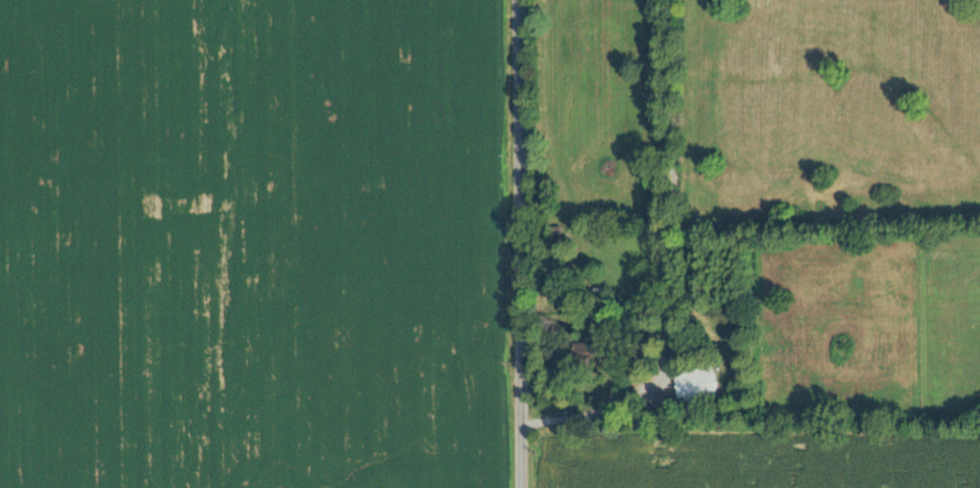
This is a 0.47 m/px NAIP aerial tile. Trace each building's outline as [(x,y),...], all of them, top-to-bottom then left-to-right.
[(601,344),(568,344),(568,365),(601,364),(601,344)] [(714,370),(676,372),(677,402),(716,400),(714,370)]
